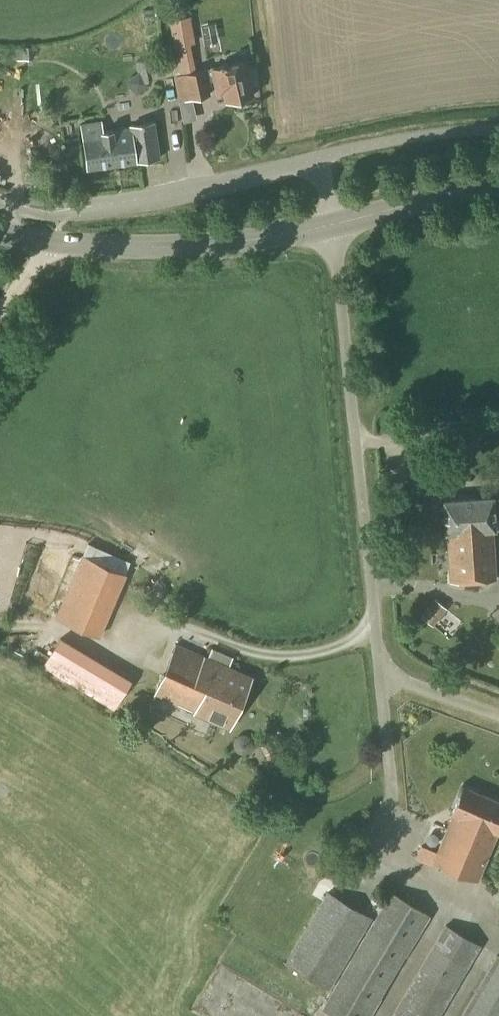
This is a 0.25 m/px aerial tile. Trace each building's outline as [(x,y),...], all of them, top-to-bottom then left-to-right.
[(193,72),(188,44),(174,47),(180,75),(173,77),(178,102),(210,95),(205,69),(193,72)] [(252,96),(244,61),(210,68),(215,95),(224,94),(226,101),(252,96)] [(104,136),(102,121),(80,124),(82,139),(87,168),(136,161),(136,162),(159,159),(154,122),(128,125),(129,132),(104,136)] [(492,498),(443,501),(446,533),(447,533),(492,531),(492,530),(494,530),(494,529),(498,529),(498,505),(492,505),(492,498)] [(492,531),(447,533),(450,582),(496,579),(492,531)] [(108,567),(114,553),(99,547),(93,561),(81,556),(54,619),(100,637),(126,575),(108,567)] [(432,626),(447,608),(435,597),(420,614),(432,626)] [(58,637),(40,666),(112,709),(130,681),(58,637)] [(228,728),(250,678),(216,663),(216,662),(175,644),(153,696),(194,713),(228,728)] [(463,786),(451,814),(452,814),(432,863),(478,882),(498,834),(498,802),(463,786)] [(327,892),(285,964),(331,991),(321,1009),(333,1015),(371,1015),(430,916),(390,892),(374,919),(327,892)] [(481,946),(444,925),(391,1015),(440,1015),(481,946)] [(497,955),(461,1015),(498,1015),(498,956),(497,955)]
